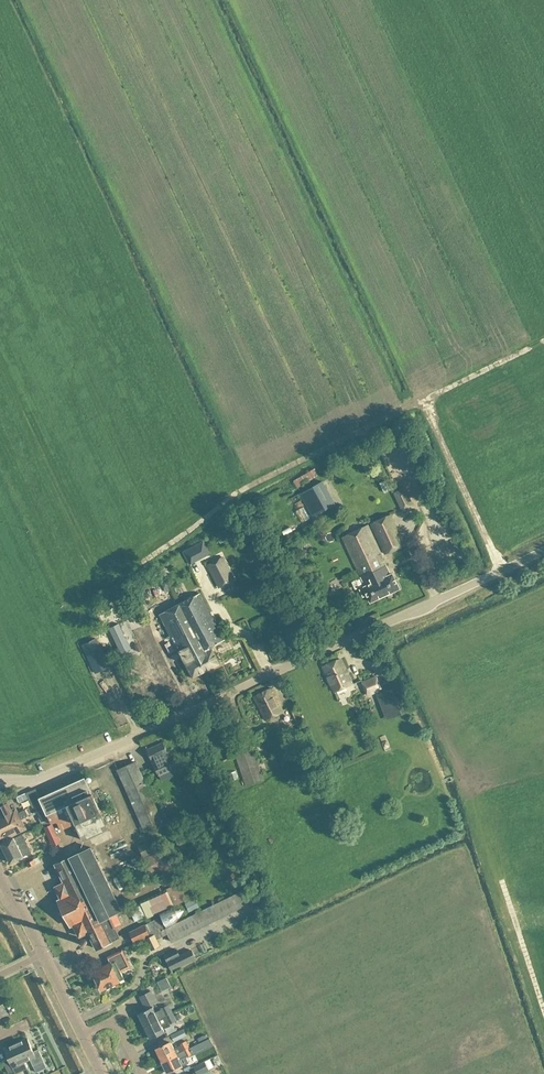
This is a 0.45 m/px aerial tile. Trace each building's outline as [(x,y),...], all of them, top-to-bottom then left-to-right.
[(314,468),(301,476),(306,483),(318,475),(314,468)] [(322,481),(299,493),(312,517),(335,505),(322,481)] [(405,487),(392,492),(402,513),(415,508),(405,487)] [(309,518),(303,507),(296,511),(302,523),(309,518)] [(385,554),(403,545),(389,515),(371,523),(385,554)] [(363,597),(367,595),(370,602),(399,588),(392,573),(390,574),(367,525),(342,537),(364,583),(361,584),(363,587),(359,589),(363,597)] [(203,540),(195,545),(202,558),(210,554),(203,540)] [(223,556),(206,565),(218,588),(236,579),(223,556)] [(202,665),(205,671),(219,664),(210,646),(224,639),(200,593),(178,604),(202,651),(201,651),(203,654),(199,656),(203,664),(202,665)] [(159,614),(174,641),(187,666),(192,677),(205,671),(202,665),(203,664),(199,656),(203,654),(201,651),(202,651),(178,604),(159,614)] [(130,649),(119,625),(109,630),(121,654),(130,649)] [(95,673),(109,666),(96,639),(82,645),(95,673)] [(334,691),(352,684),(340,659),(323,666),(334,691)] [(382,690),(376,676),(365,681),(365,682),(362,683),(367,696),(382,690)] [(386,720),(407,712),(397,686),(376,694),(386,720)] [(271,688),(254,696),(266,720),(283,711),(271,688)] [(169,757),(168,753),(162,742),(147,749),(152,761),(153,764),(158,776),(159,776),(162,781),(177,774),(174,769),(175,768),(170,756),(169,757)] [(252,748),(240,752),(235,754),(245,786),(263,780),(252,748)] [(117,770),(144,831),(163,823),(135,761),(117,770)] [(92,793),(84,777),(39,797),(43,807),(46,813),(47,814),(48,818),(49,819),(51,824),(52,824),(55,822),(57,822),(60,830),(75,823),(83,840),(108,829),(100,812),(101,812),(92,793)] [(43,807),(39,797),(35,789),(26,793),(32,808),(35,807),(37,810),(43,807)] [(43,807),(37,810),(39,816),(46,813),(43,807)] [(15,808),(0,816),(0,828),(20,819),(27,816),(24,810),(17,813),(15,808)] [(20,819),(0,828),(0,838),(1,841),(25,829),(20,819)] [(51,824),(49,819),(43,822),(46,827),(46,826),(54,845),(60,842),(52,824),(51,824)] [(138,825),(131,827),(136,843),(143,841),(138,825)] [(14,838),(13,837),(0,843),(10,863),(23,856),(31,852),(22,834),(14,838)] [(156,838),(137,847),(143,858),(152,877),(172,867),(163,848),(161,849),(156,838)] [(70,926),(73,924),(79,936),(88,932),(96,949),(120,937),(115,927),(122,924),(116,912),(121,910),(90,847),(79,853),(55,864),(64,882),(55,887),(61,898),(58,900),(70,926)] [(26,863),(28,866),(28,867),(40,861),(38,857),(26,863)] [(159,895),(165,910),(187,900),(180,883),(164,890),(165,892),(159,895)] [(158,918),(144,925),(129,932),(134,942),(135,943),(147,937),(153,949),(160,946),(157,939),(166,934),(167,934),(171,943),(244,906),(242,902),(250,898),(245,889),(238,892),(238,893),(164,929),(158,918)] [(202,953),(207,951),(203,943),(198,946),(202,953)] [(177,949),(163,955),(170,971),(196,958),(191,949),(180,955),(177,949)] [(130,967),(122,950),(111,955),(115,961),(93,972),(101,990),(119,981),(124,979),(120,971),(130,967)] [(172,972),(157,977),(162,992),(176,987),(172,972)] [(157,1003),(151,991),(139,997),(145,1008),(157,1003)] [(161,1010),(155,1013),(152,1007),(138,1013),(144,1026),(172,1013),(168,1004),(160,1008),(161,1010)] [(176,1021),(172,1013),(144,1026),(150,1039),(164,1032),(161,1026),(167,1023),(168,1025),(176,1021)] [(173,1041),(183,1037),(181,1031),(171,1036),(173,1041)] [(27,1038),(15,1043),(23,1061),(29,1058),(33,1066),(43,1061),(38,1049),(33,1051),(27,1038)] [(179,1045),(173,1048),(170,1041),(155,1048),(161,1061),(176,1054),(189,1047),(186,1041),(179,1044),(179,1045)] [(15,1043),(4,1048),(10,1062),(5,1064),(9,1073),(14,1073),(21,1071),(17,1064),(23,1061),(15,1043)] [(189,1047),(176,1054),(161,1061),(167,1073),(182,1066),(179,1059),(185,1056),(185,1057),(192,1054),(189,1047)] [(196,1065),(204,1061),(201,1055),(193,1059),(196,1065)] [(196,1065),(194,1066),(197,1073),(201,1073),(221,1064),(217,1055),(204,1062),(204,1061),(196,1065)] [(215,1067),(218,1073),(219,1073),(229,1070),(226,1063),(215,1067)]
